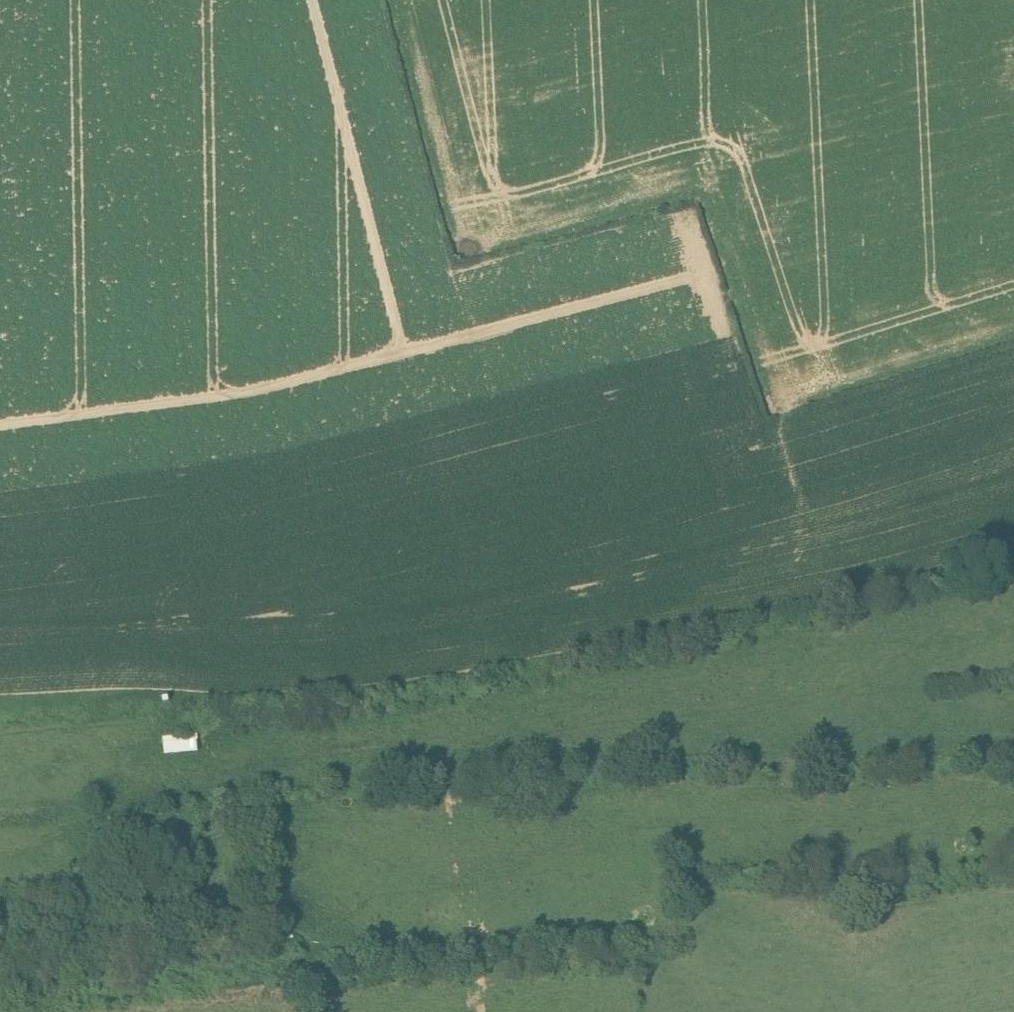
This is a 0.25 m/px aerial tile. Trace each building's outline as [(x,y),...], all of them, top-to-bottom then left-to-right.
[(200,733),(165,734),(166,755),(201,754),(200,733)]
